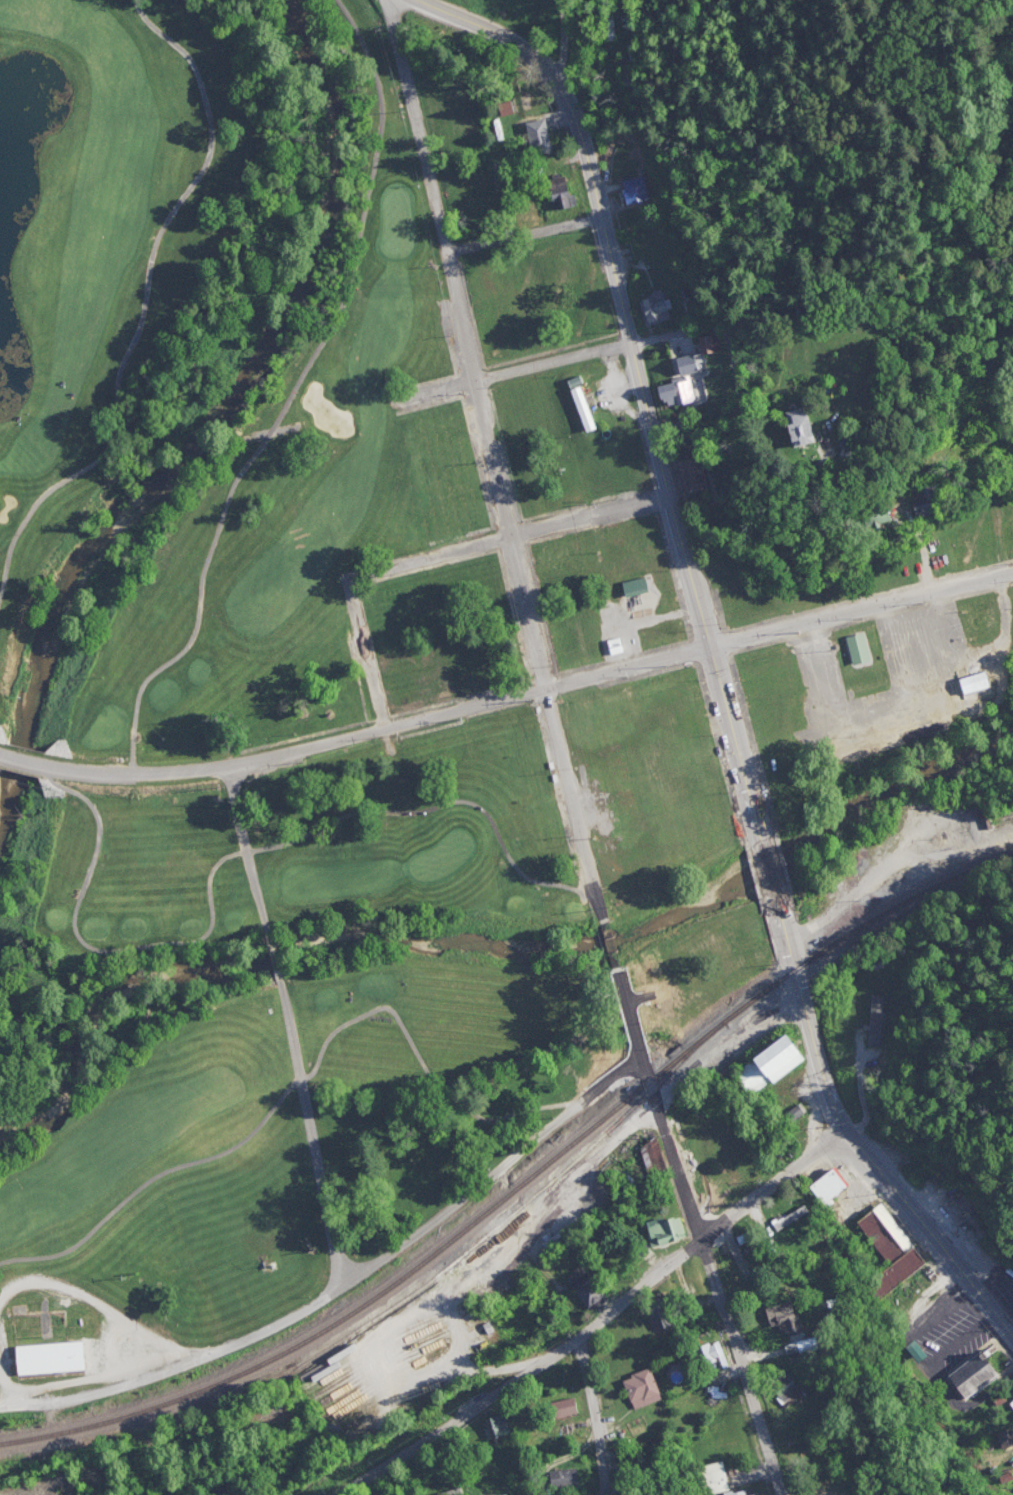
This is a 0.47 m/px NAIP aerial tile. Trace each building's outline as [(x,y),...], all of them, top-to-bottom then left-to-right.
[(528,122),(536,154),(554,149),(546,117),(528,122)] [(560,211),(579,203),(566,172),(546,180),(560,211)] [(647,199),(644,175),(623,177),(626,202),(647,199)] [(644,295),(649,317),(670,312),(665,290),(644,295)] [(720,349),(716,332),(699,337),(702,353),(720,349)] [(680,373),(698,370),(695,353),(677,355),(680,373)] [(669,405),(695,398),(690,378),(664,384),(669,405)] [(571,388),(585,430),(597,426),(583,384),(571,388)] [(801,445),(823,440),(815,404),(793,409),(801,445)] [(912,490),(921,518),(949,509),(940,481),(912,490)] [(859,507),(886,502),(891,525),(864,531),(859,507)] [(624,581),(628,595),(652,588),(648,574),(624,581)] [(856,663),(874,658),(866,631),(848,636),(856,663)] [(607,640),(620,636),(624,651),(611,655),(607,640)] [(963,677),(968,693),(994,685),(989,669),(963,677)] [(886,1038),(888,996),(874,995),(872,1038),(886,1038)] [(812,1053),(796,1030),(735,1073),(750,1096),(812,1053)] [(647,1170),(667,1166),(662,1139),(642,1142),(647,1170)] [(848,1186),(840,1175),(833,1167),(807,1188),(822,1206),(848,1186)] [(884,1201),(856,1222),(889,1265),(862,1285),(876,1304),(931,1263),(884,1201)] [(771,1219),(776,1228),(809,1212),(805,1203),(771,1219)] [(645,1228),(681,1218),(687,1240),(651,1250),(645,1228)] [(604,1299),(593,1268),(573,1275),(584,1306),(604,1299)] [(773,1305),(779,1336),(801,1331),(794,1300),(773,1305)] [(651,1331),(671,1326),(665,1302),(645,1306),(651,1331)] [(700,1366),(723,1358),(716,1342),(694,1350),(700,1366)] [(15,1348),(17,1377),(86,1373),(84,1344),(15,1348)] [(966,1400),(1006,1371),(989,1347),(949,1376),(966,1400)] [(624,1378),(636,1408),(665,1398),(654,1367),(624,1378)] [(773,1385),(788,1402),(804,1388),(789,1371),(773,1385)] [(554,1416),(579,1414),(578,1397),(553,1399),(554,1416)] [(482,1419),(503,1412),(510,1434),(489,1441),(482,1419)] [(705,1494),(732,1487),(724,1460),(697,1468),(705,1494)] [(552,1486),(581,1482),(579,1466),(550,1470),(552,1486)] [(753,1484),(719,1494),(757,1494),(753,1484)]
